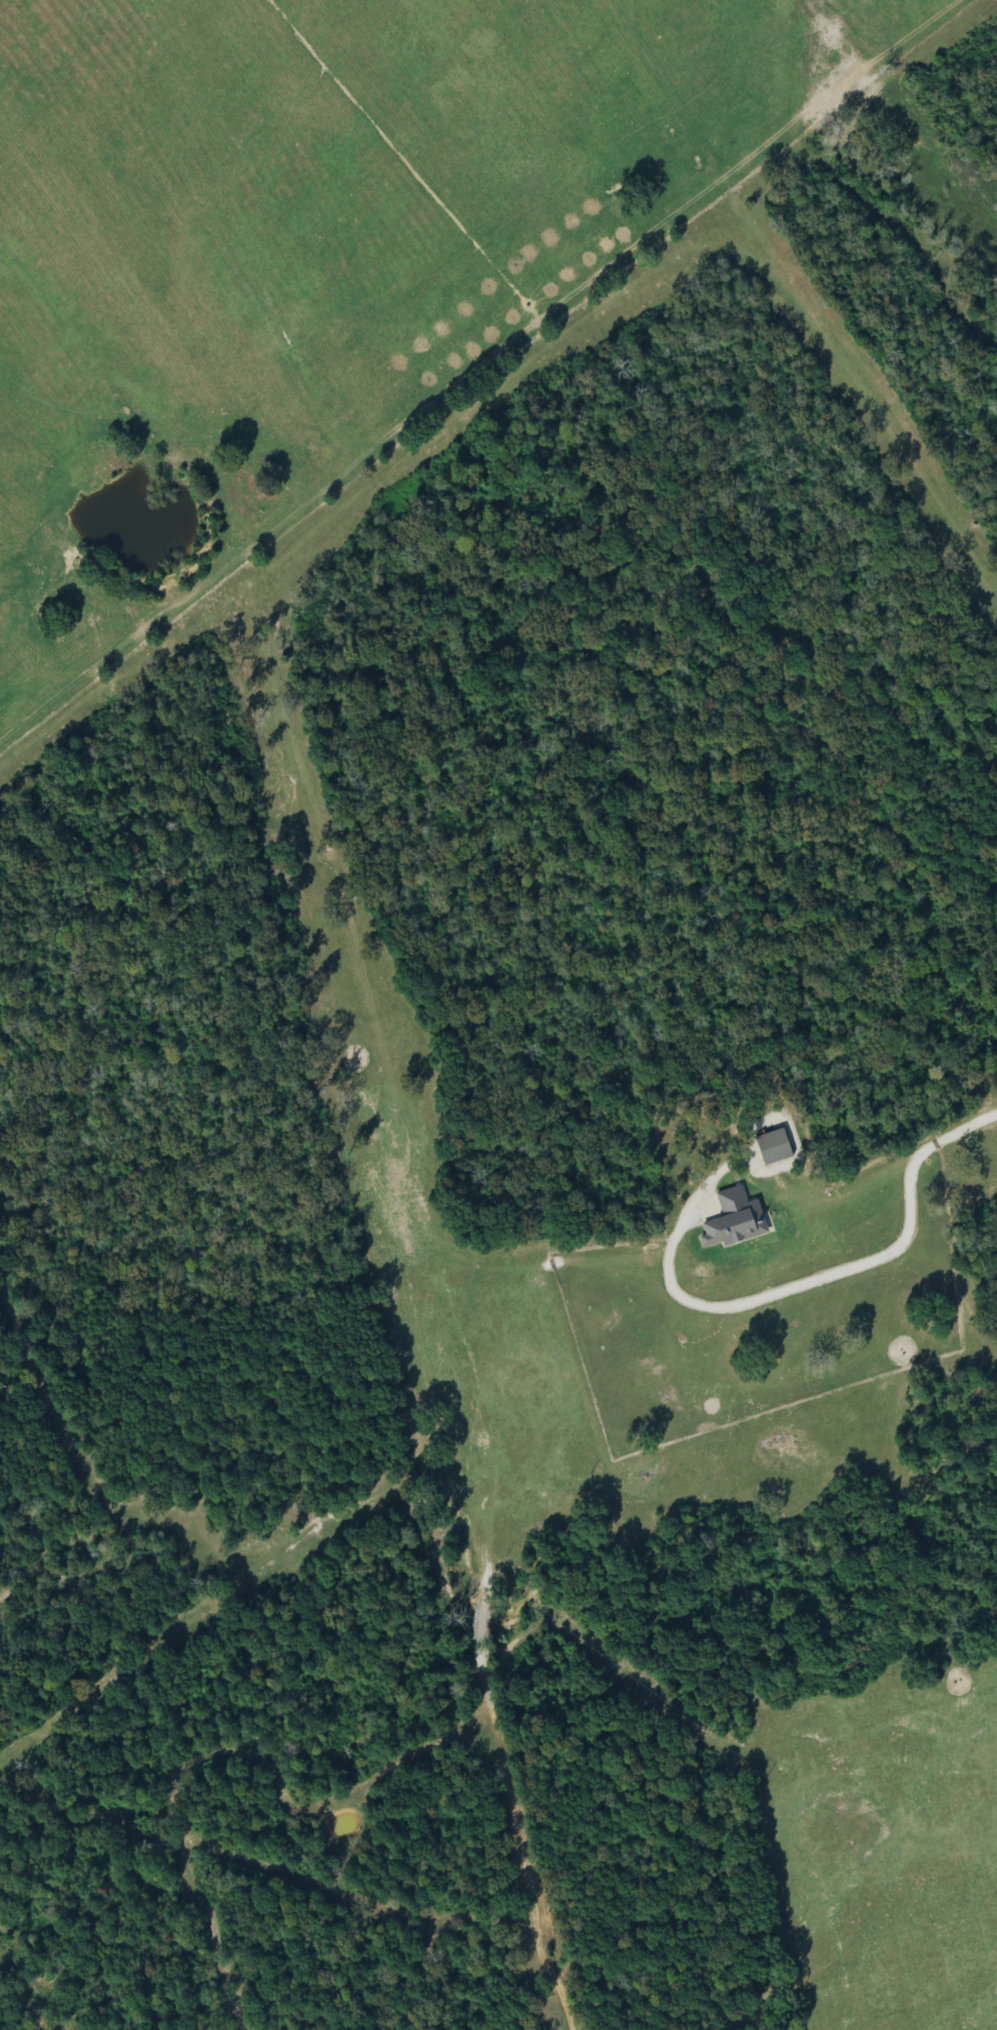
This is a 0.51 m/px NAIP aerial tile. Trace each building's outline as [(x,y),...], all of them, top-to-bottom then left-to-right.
[(758,1139),(767,1167),(793,1159),(784,1130),(758,1139)]
